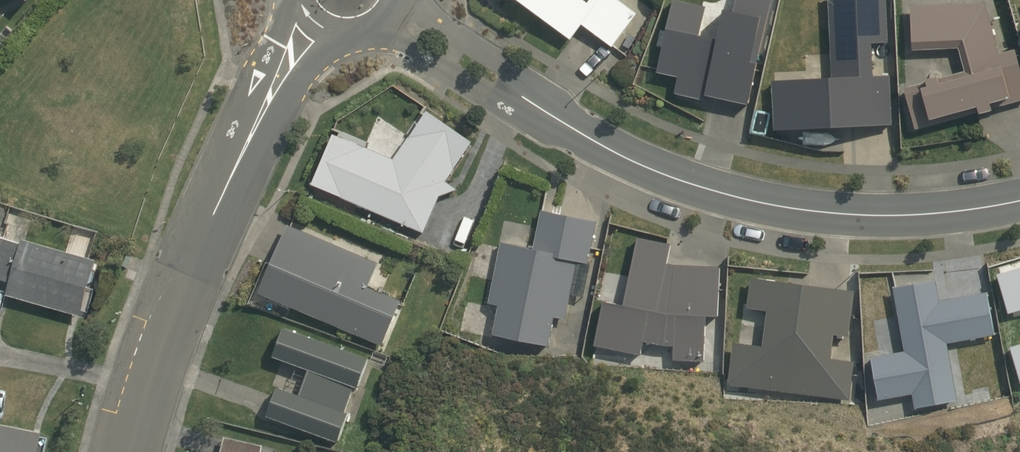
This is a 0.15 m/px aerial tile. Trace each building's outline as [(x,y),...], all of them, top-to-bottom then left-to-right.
[(573,39),(584,25),(614,47),(639,14),(621,0),(591,0),(589,2),(586,0),(521,0),(573,39)] [(655,72),(677,77),(674,94),(698,99),(700,89),(705,90),(704,95),(748,105),(771,0),(734,0),(731,12),(722,9),(715,39),(698,35),(705,7),(674,0),(672,0),(663,31),(660,31),(657,46),(661,47),(655,72)] [(772,131),(892,125),(890,76),(873,76),(870,44),(888,44),(886,0),(828,0),(831,77),(770,81),(772,131)] [(1019,103),(1019,64),(1016,49),(998,53),(983,1),(909,3),(910,49),(957,48),(963,71),(903,89),(914,131),(1019,103)] [(343,197),(426,232),(442,195),(459,188),(448,180),(475,140),(430,108),(395,158),(336,132),(314,183),(343,195),(343,197)] [(588,262),(596,220),(541,209),(533,246),(501,241),(489,303),(498,304),(492,333),(549,345),(553,316),(566,319),(571,294),(584,297),(590,263),(588,262)] [(286,224),(256,292),(381,344),(401,299),(367,285),(379,261),(286,224)] [(667,262),(671,244),(637,236),(622,303),(603,299),(594,345),(641,354),(642,340),(663,345),(673,346),(673,360),(704,360),(707,315),(716,315),(719,266),(667,262)] [(3,237),(0,249),(0,278),(10,281),(7,293),(79,314),(95,258),(21,237),(19,241),(3,237)] [(996,272),(1008,312),(1019,309),(1019,265),(996,272)] [(733,341),(727,383),(849,401),(855,361),(831,358),(833,334),(847,336),(854,290),(751,276),(746,307),(765,309),(761,344),(733,341)] [(994,334),(987,291),(939,299),(935,278),(892,286),(903,350),(869,355),(877,399),(911,393),(915,408),(958,400),(946,342),(994,334)] [(299,394),(276,386),(266,415),(337,441),(348,412),(345,411),(353,386),(357,386),(367,359),(282,326),(272,355),(308,368),(299,394)] [(1010,347),(1019,384),(1019,343),(1010,347)] [(41,430),(0,422),(0,451),(37,451),(41,430)] [(263,444),(223,435),(219,451),(261,451),(263,444)]
